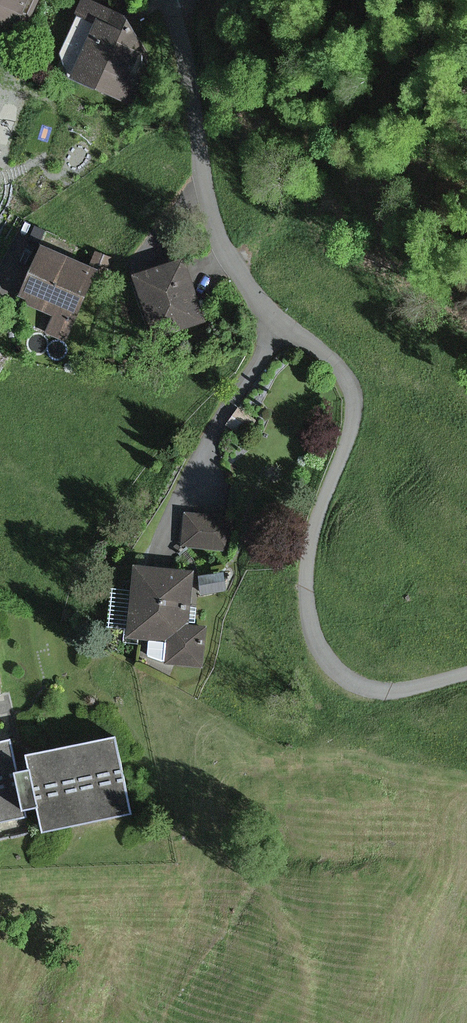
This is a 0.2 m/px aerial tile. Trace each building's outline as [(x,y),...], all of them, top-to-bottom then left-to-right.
[(43,0),(0,0),(0,26),(28,37),(43,0)] [(157,48),(138,26),(145,11),(117,0),(90,0),(84,12),(105,21),(82,75),(136,98),(157,48)] [(14,82),(0,78),(0,133),(14,82)] [(30,301),(63,313),(54,329),(75,341),(85,322),(88,323),(110,267),(117,270),(124,256),(105,247),(98,261),(52,243),(30,301)] [(214,318),(191,256),(145,273),(168,335),(214,318)] [(263,420),(247,408),(233,425),(249,438),(263,420)] [(240,511),(192,507),(189,543),(236,548),(240,511)] [(215,623),(198,622),(202,568),(146,563),(144,588),(122,586),(119,625),(142,627),(141,636),(178,639),(176,663),(212,666),(215,623)] [(239,588),(235,570),(211,576),(215,594),(239,588)] [(23,816),(35,813),(40,835),(120,816),(102,740),(23,759),(26,774),(13,777),(5,742),(0,744),(0,832),(25,826),(23,816)] [(77,1014),(75,1022),(109,1022),(77,1014)]
